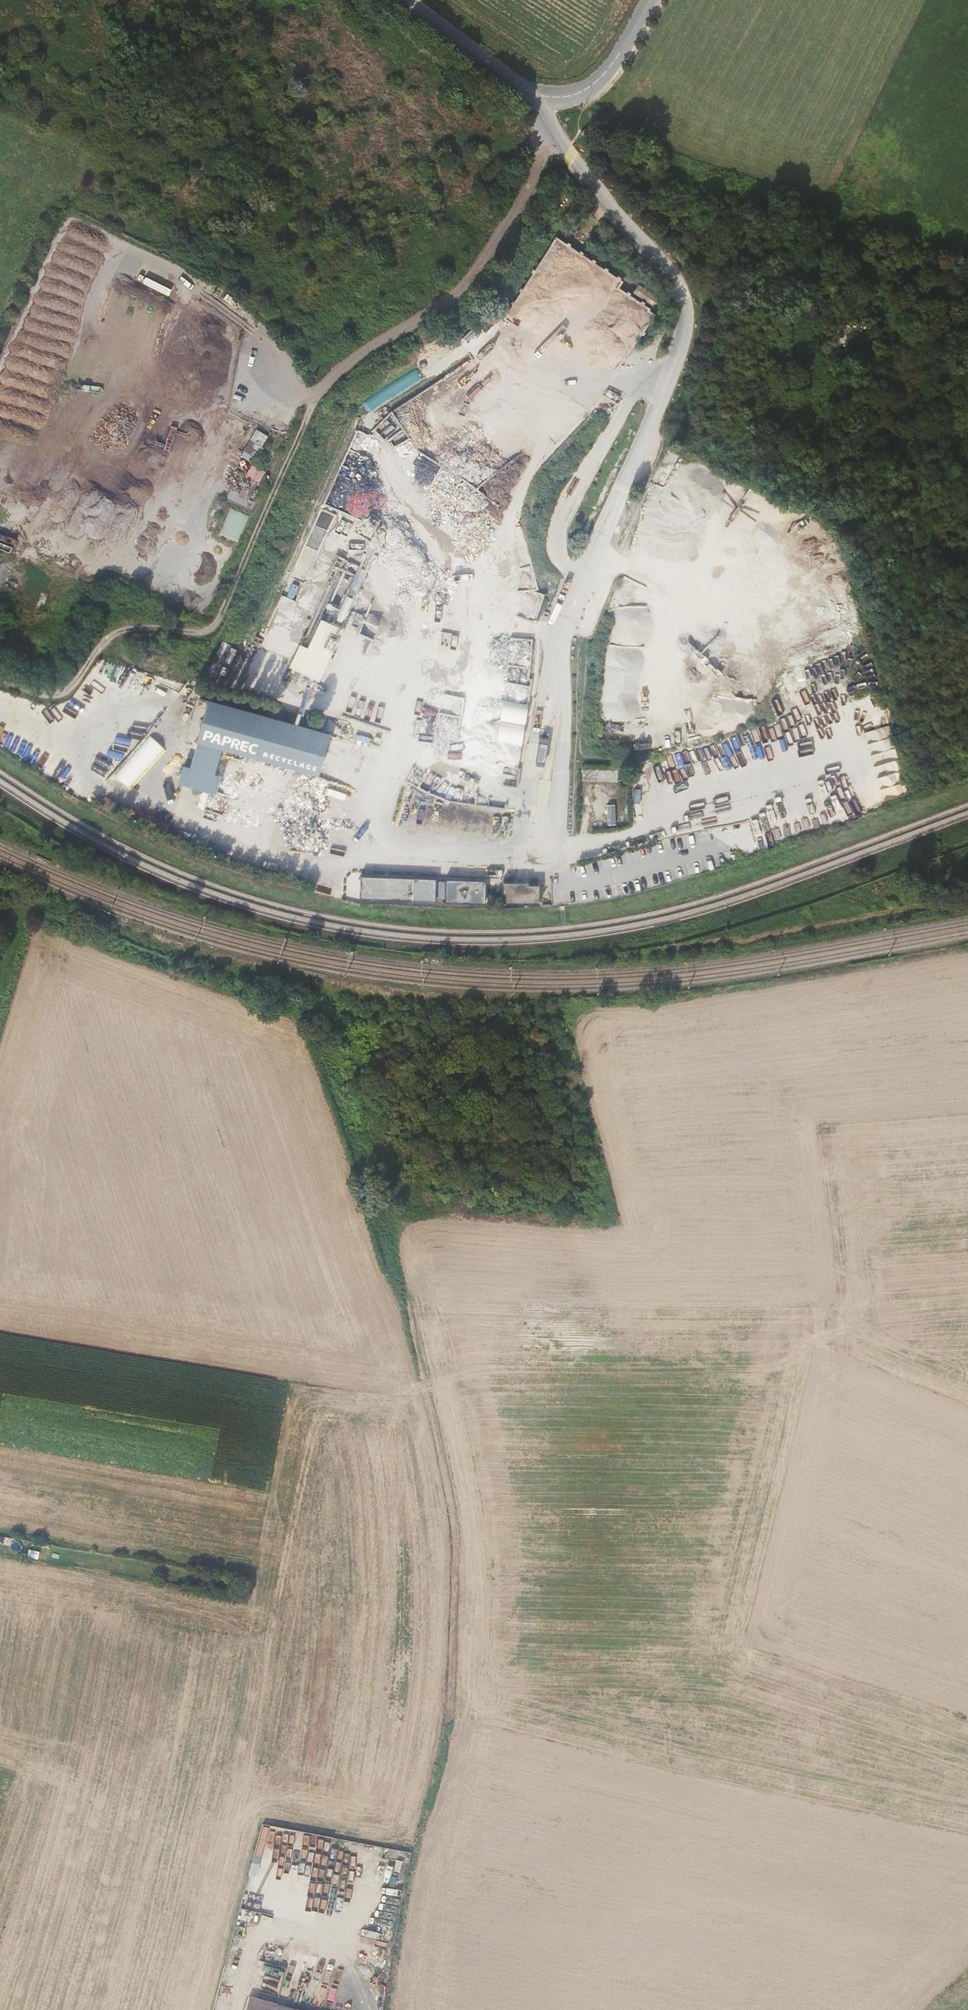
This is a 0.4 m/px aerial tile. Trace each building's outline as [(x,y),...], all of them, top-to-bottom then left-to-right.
[(613,350),(626,358),(652,313),(642,296),(643,292),(638,290),(630,294),(618,288),(624,278),(554,238),(536,271),(535,278),(542,278),(546,284),(546,279),(552,275),(552,281),(549,286),(558,287),(563,284),(569,295),(573,288),(578,297),(584,294),(598,295),(589,301),(593,308),(592,312),(599,323),(598,329),(606,334),(614,347),(613,350)] [(405,377),(391,383),(394,391),(409,384),(405,377)] [(246,448),(258,454),(268,434),(257,428),(246,448)] [(11,550),(16,539),(0,533),(0,546),(11,550)] [(289,668),(322,679),(342,623),(341,623),(348,602),(341,600),(339,605),(326,601),(310,647),(298,642),(289,668)] [(525,774),(531,637),(511,636),(510,657),(498,657),(494,782),(519,783),(519,774),(525,774)] [(331,731),(210,697),(190,765),(183,764),(178,782),(217,793),(222,774),(215,772),(222,747),(319,775),(331,731)] [(459,746),(461,709),(437,707),(435,744),(459,746)] [(889,725),(865,731),(879,786),(902,781),(889,725)] [(434,878),(358,875),(358,899),(434,902),(434,878)] [(465,882),(445,881),(444,903),(464,904),(465,882)] [(538,904),(538,884),(527,884),(527,882),(501,881),(501,893),(503,893),(503,903),(538,904)] [(241,2000),(238,2009),(279,2009),(241,2000)]
